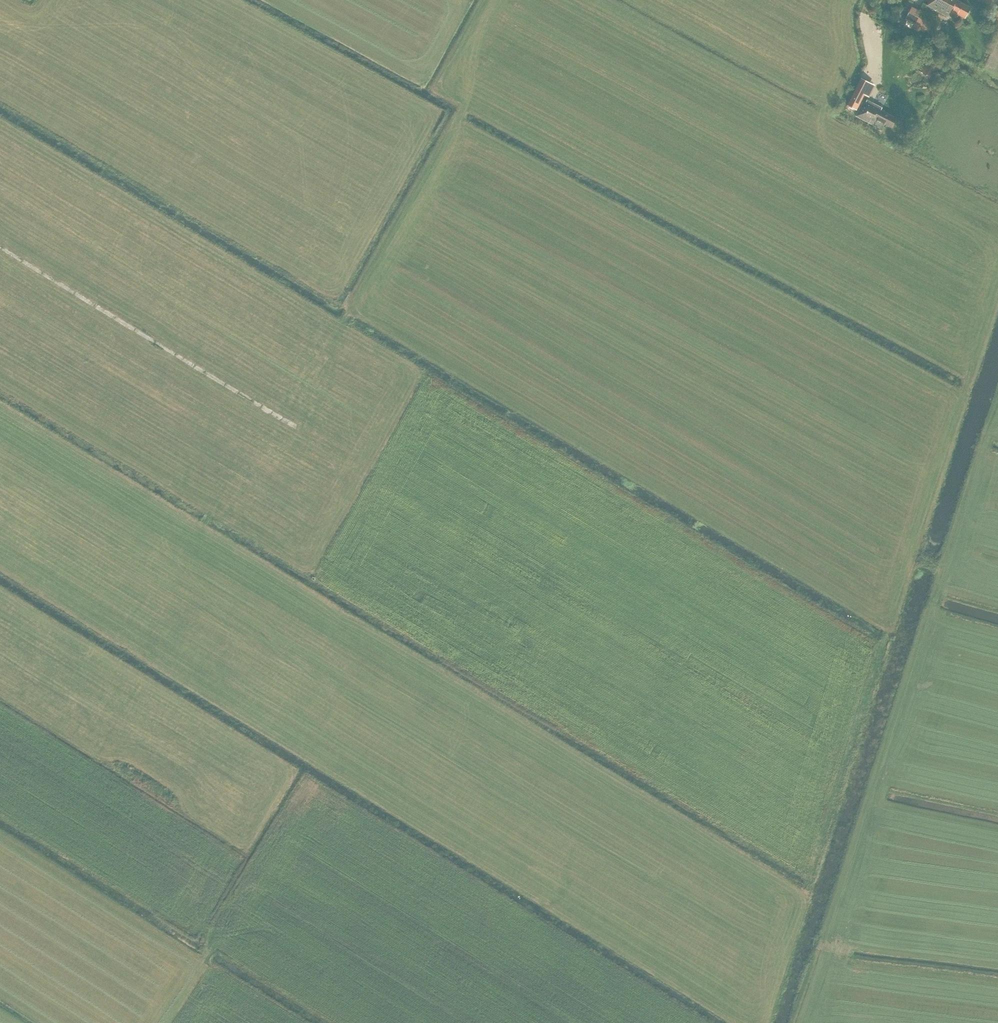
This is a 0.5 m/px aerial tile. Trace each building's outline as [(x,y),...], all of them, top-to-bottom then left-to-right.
[(962,2),(958,0),(930,0),(927,5),(947,16),(949,12),(957,16),(958,14),(965,17),(970,7),(962,2)] [(931,32),(938,19),(921,10),(914,23),(931,32)] [(919,70),(933,80),(940,69),(926,60),(919,70)] [(861,80),(848,105),(856,109),(869,84),(861,80)] [(865,98),(864,101),(857,115),(873,124),(876,119),(891,127),(896,117),(881,110),(882,107),(865,98)]
